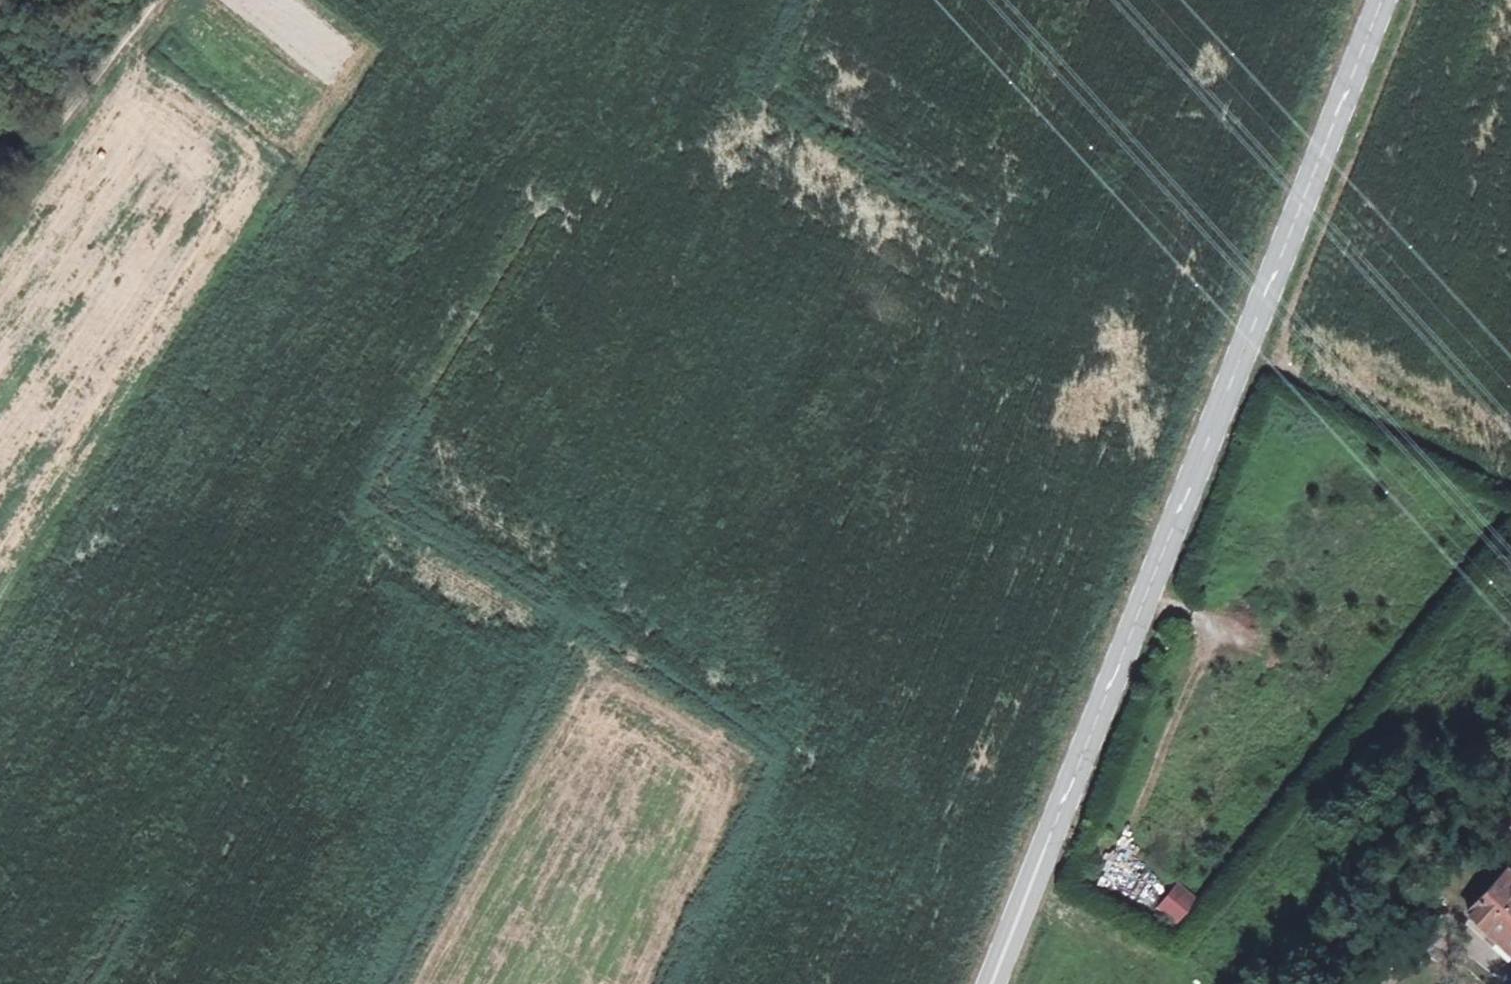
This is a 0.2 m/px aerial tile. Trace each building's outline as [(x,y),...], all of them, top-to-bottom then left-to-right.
[(1507,870),(1471,914),(1510,949),(1510,873),(1507,870)] [(1156,908),(1179,926),(1200,898),(1177,880),(1156,908)]
